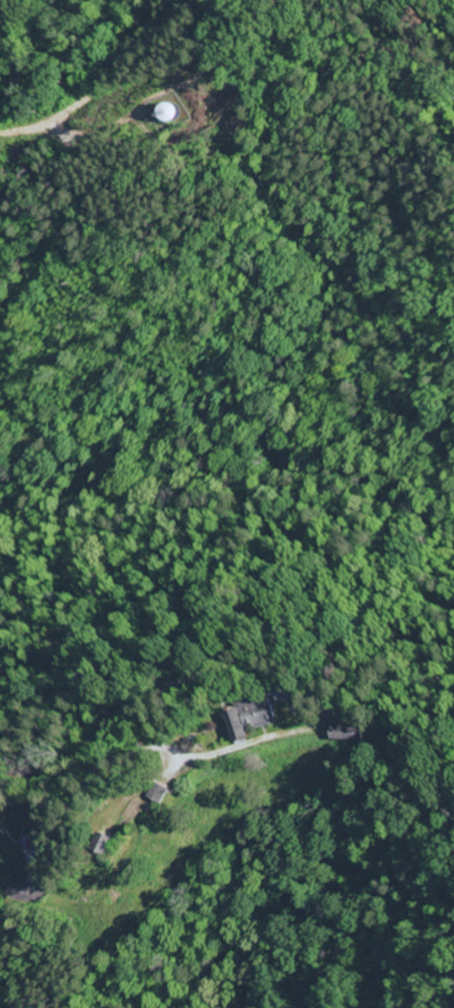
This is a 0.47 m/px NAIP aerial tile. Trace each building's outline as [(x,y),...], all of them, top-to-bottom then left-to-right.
[(152,117),(164,127),(174,114),(161,104),(152,117)] [(226,712),(232,744),(248,741),(246,731),(280,724),(274,697),(240,703),(242,709),(226,712)] [(363,727),(335,724),(333,740),(361,743),(363,727)] [(154,805),(163,790),(150,783),(141,798),(154,805)] [(12,812),(0,808),(0,835),(4,836),(12,812)] [(105,839),(90,833),(82,852),(97,858),(105,839)]
